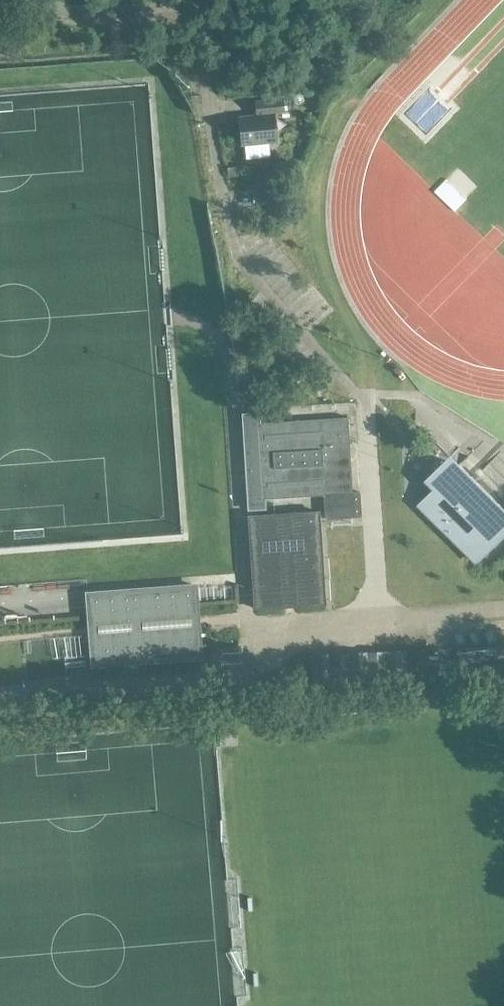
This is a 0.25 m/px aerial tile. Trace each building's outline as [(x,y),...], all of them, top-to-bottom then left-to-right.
[(275,144),(273,116),(282,116),(281,101),(254,104),(256,118),(238,120),(240,147),(275,144)] [(239,176),(238,167),(228,168),(228,178),(239,176)] [(447,201),(440,212),(457,224),(465,213),(447,201)] [(359,493),(354,493),(349,418),(259,424),(259,417),(242,418),(248,507),(265,506),(264,499),(323,495),(325,520),(361,517),(359,493)] [(458,465),(418,505),(476,562),(503,534),(503,510),(458,465)] [(319,511),(277,514),(249,516),(254,583),(256,608),(325,603),(320,520),(319,511)] [(87,594),(92,666),(200,658),(195,586),(87,594)] [(465,680),(464,645),(406,647),(406,650),(368,651),(369,683),(465,680)]
